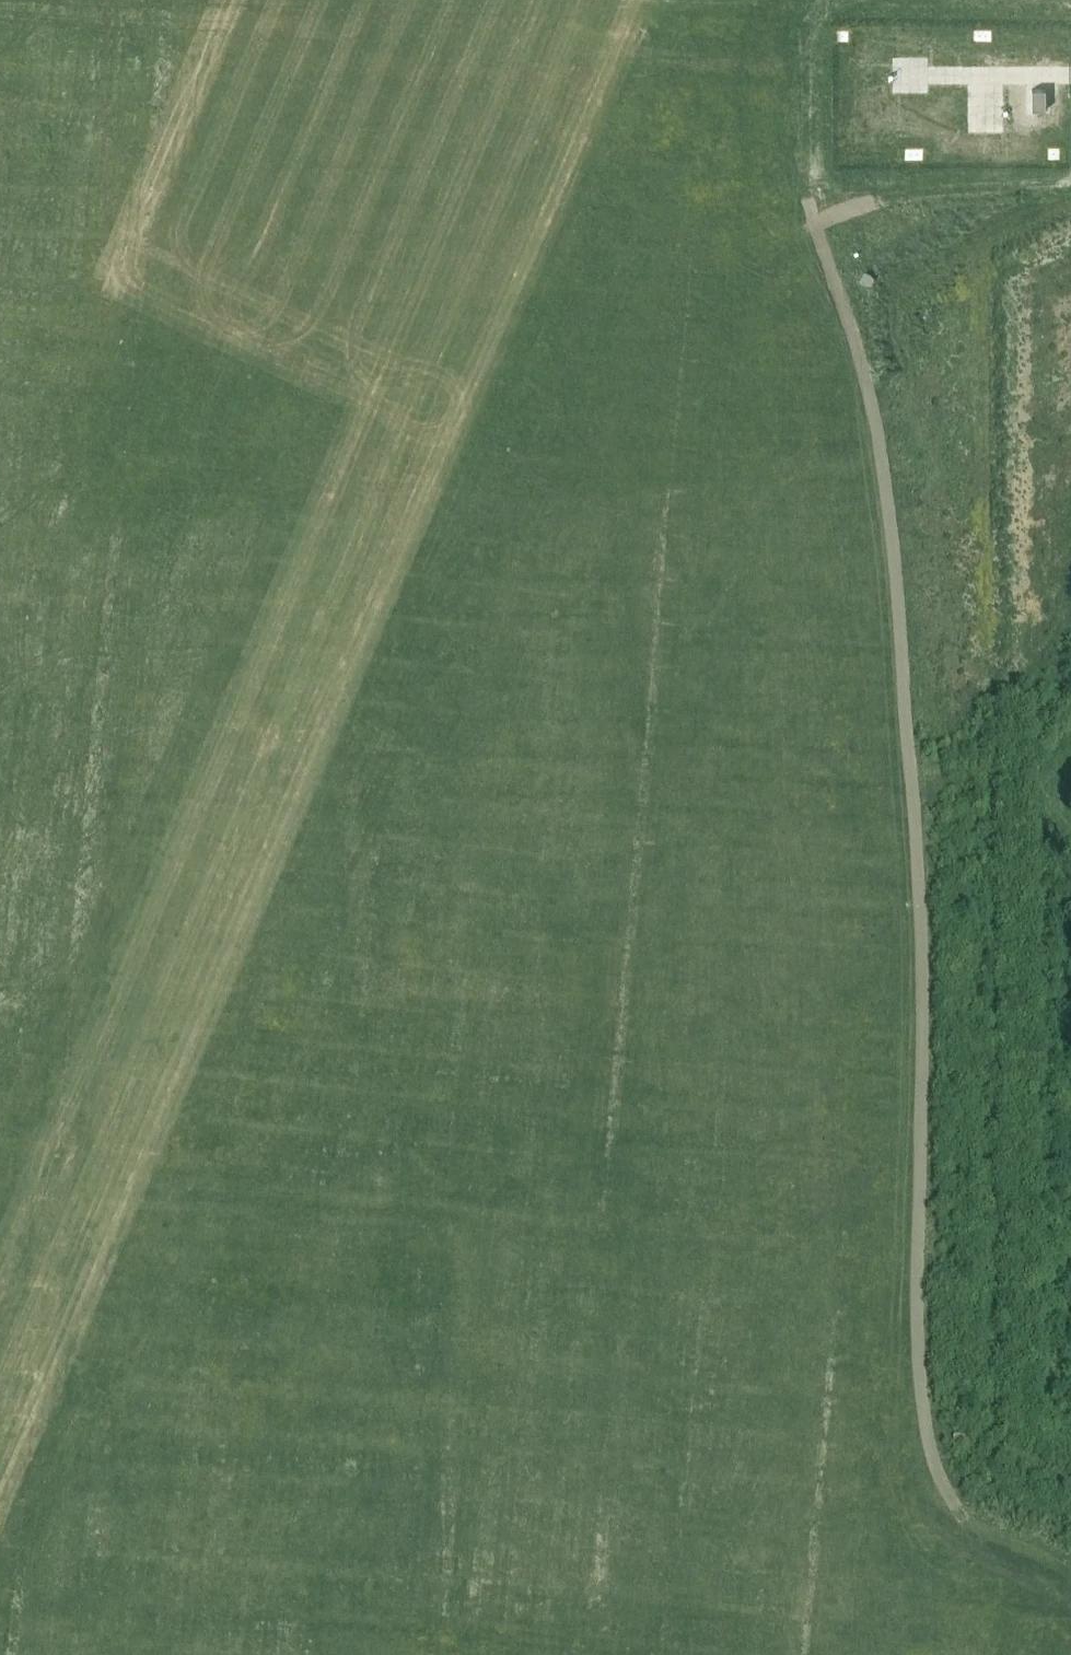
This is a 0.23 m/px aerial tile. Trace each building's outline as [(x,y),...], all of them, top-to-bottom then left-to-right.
[(1045,109),(1045,89),(1032,89),(1032,109),(1045,109)]
